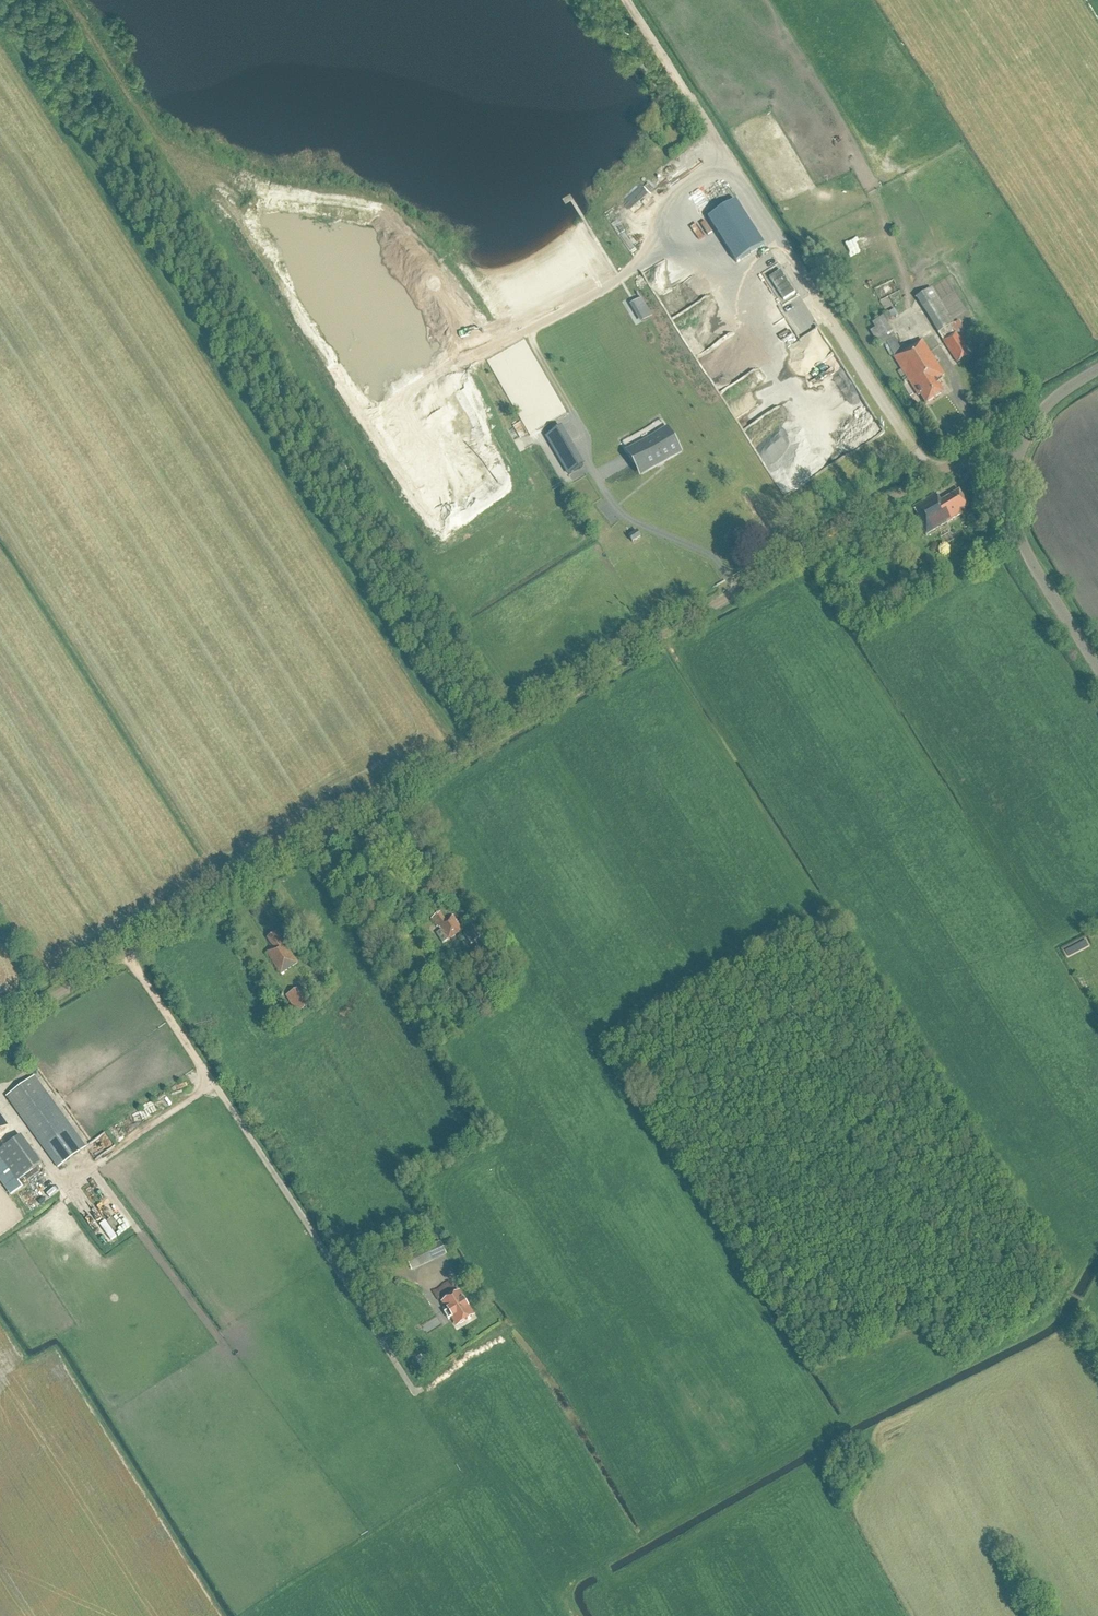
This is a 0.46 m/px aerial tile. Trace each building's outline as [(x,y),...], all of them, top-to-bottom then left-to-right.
[(657,50),(650,54),(657,66),(664,62),(657,50)] [(1056,85),(1066,102),(1076,97),(1067,79),(1056,85)] [(661,147),(671,158),(678,151),(668,140),(661,147)] [(669,170),(675,176),(679,171),(673,166),(669,170)] [(688,170),(690,177),(699,175),(698,168),(688,170)] [(764,246),(736,202),(708,220),(736,264),(764,246)] [(858,256),(877,249),(870,234),(852,241),(858,256)] [(769,279),(773,285),(783,278),(780,272),(769,279)] [(783,278),(773,285),(776,290),(787,283),(783,278)] [(891,296),(903,291),(899,282),(887,287),(891,296)] [(776,290),(780,296),(791,289),(787,283),(776,290)] [(791,289),(780,296),(783,301),(794,294),(791,289)] [(930,291),(916,300),(938,336),(952,328),(930,291)] [(902,354),(895,340),(898,339),(895,334),(893,335),(886,325),(898,317),(894,311),(872,325),(875,330),(870,333),(879,349),(887,344),(894,359),(893,359),(915,394),(918,392),(926,405),(943,394),(936,382),(944,377),(922,341),(902,354)] [(970,356),(956,334),(942,342),(956,365),(970,356)] [(640,475),(679,452),(661,421),(622,444),(640,475)] [(561,429),(546,437),(569,476),(583,468),(561,429)] [(913,509),(917,517),(915,518),(926,536),(962,515),(960,512),(968,507),(959,492),(941,503),(936,495),(913,509)] [(641,538),(637,533),(629,538),(632,544),(641,538)] [(443,945),(447,942),(462,931),(453,917),(445,922),(440,914),(432,920),(437,928),(438,928),(441,932),(436,935),(443,945)] [(267,955),(281,975),(298,964),(285,945),(289,942),(281,931),(268,939),(274,950),(267,955)] [(487,950),(480,939),(474,943),(481,954),(487,950)] [(297,951),(301,956),(310,951),(307,945),(297,951)] [(309,1008),(298,990),(286,998),(297,1015),(309,1008)] [(19,1064),(20,1055),(11,1054),(10,1063),(19,1064)] [(35,1078),(7,1099),(58,1169),(86,1149),(35,1078)] [(13,1130),(0,1110),(0,1138),(13,1130)] [(137,1114),(142,1121),(148,1117),(142,1110),(137,1114)] [(0,1151),(0,1182),(11,1197),(43,1174),(38,1168),(41,1165),(21,1137),(0,1151)] [(42,1195),(52,1193),(49,1184),(40,1187),(42,1195)] [(123,1222),(107,1231),(114,1242),(129,1233),(123,1222)] [(406,1260),(412,1273),(432,1263),(426,1250),(406,1260)] [(449,1321),(452,1319),(458,1328),(476,1317),(460,1293),(442,1304),(447,1312),(444,1314),(449,1321)]
